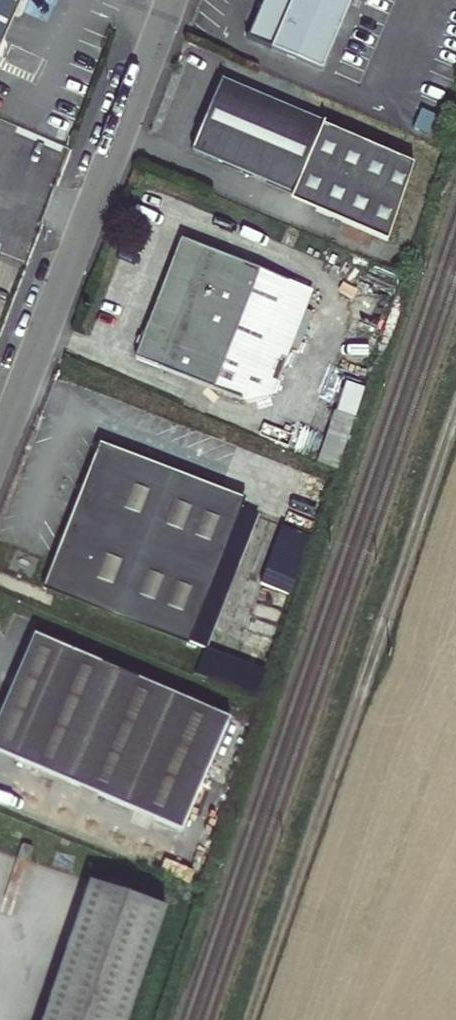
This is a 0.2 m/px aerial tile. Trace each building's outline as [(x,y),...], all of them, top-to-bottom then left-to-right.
[(22,0),(0,0),(0,47),(22,0)] [(351,0),(263,0),(248,37),(322,68),(351,0)] [(388,240),(413,163),(324,125),(325,122),(223,79),(192,150),(294,193),(333,209),(330,216),(388,240)] [(292,199),(330,216),(333,209),(294,193),(292,199)] [(260,269),(181,238),(135,357),(214,387),(260,269)] [(356,415),(341,411),(333,408),(316,462),(337,472),(356,415)] [(48,587),(189,641),(218,566),(236,573),(258,516),(240,509),(243,500),(102,446),(48,587)] [(312,536),(283,525),(261,582),(290,593),(312,536)] [(208,646),(236,573),(218,566),(189,641),(207,648),(208,646)] [(182,830),(218,747),(230,718),(35,635),(0,716),(0,752),(182,830)] [(208,646),(207,648),(196,675),(255,697),(266,669),(208,646)] [(237,755),(218,747),(182,830),(202,838),(237,755)] [(90,883),(44,1019),(129,1019),(166,909),(124,894),(127,885),(111,879),(108,889),(90,883)]
